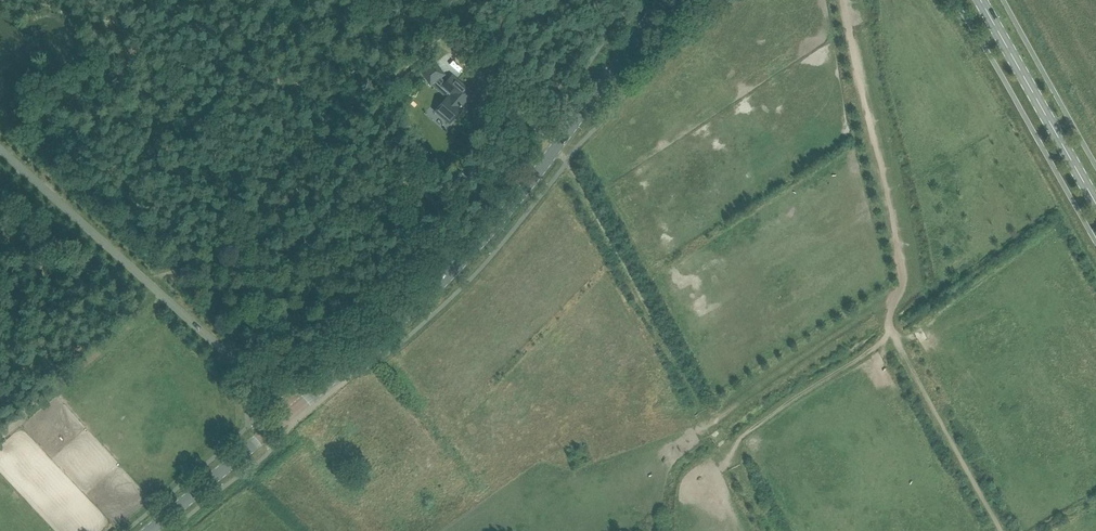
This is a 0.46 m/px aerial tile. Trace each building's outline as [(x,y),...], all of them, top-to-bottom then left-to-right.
[(435,111),(449,123),(462,108),(461,107),(462,106),(461,106),(472,93),(452,76),(443,86),(452,94),(449,97),(448,96),(435,111)] [(941,274),(945,281),(951,277),(947,271),(941,274)]
